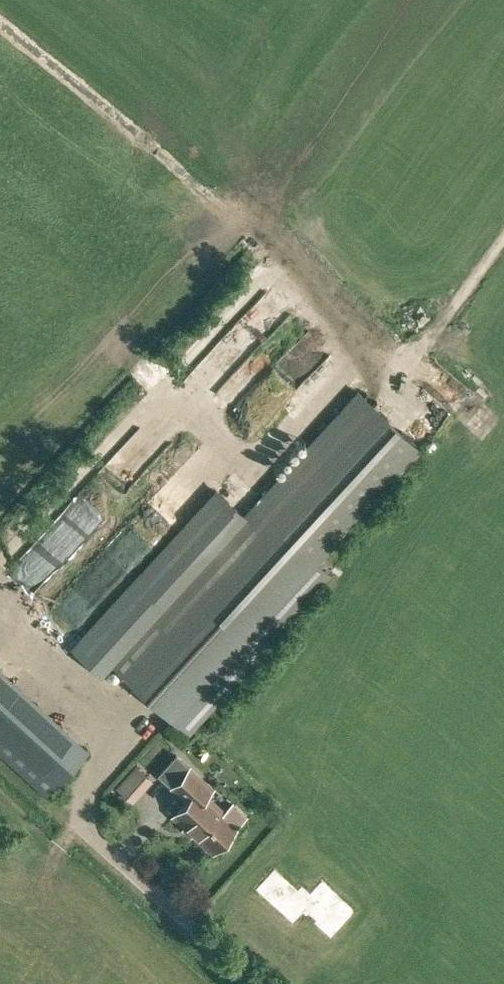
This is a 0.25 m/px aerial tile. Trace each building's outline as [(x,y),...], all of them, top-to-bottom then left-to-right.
[(325,313),(296,341),(310,356),(329,338),(336,345),(346,336),(325,313)] [(354,394),(254,505),(110,662),(170,717),(314,560),(415,450),(354,394)] [(151,455),(134,438),(86,484),(103,501),(151,455)] [(202,483),(172,530),(194,544),(224,496),(202,483)] [(39,587),(48,576),(23,554),(14,565),(39,587)] [(54,785),(76,760),(29,720),(48,698),(0,657),(0,740),(54,785)] [(199,789),(205,782),(176,755),(158,774),(172,786),(187,800),(173,815),(213,851),(237,824),(199,789)] [(129,790),(137,798),(157,773),(149,766),(129,790)] [(306,897),(283,876),(263,897),(301,931),(311,920),(339,946),(364,918),(322,880),(306,897)]
